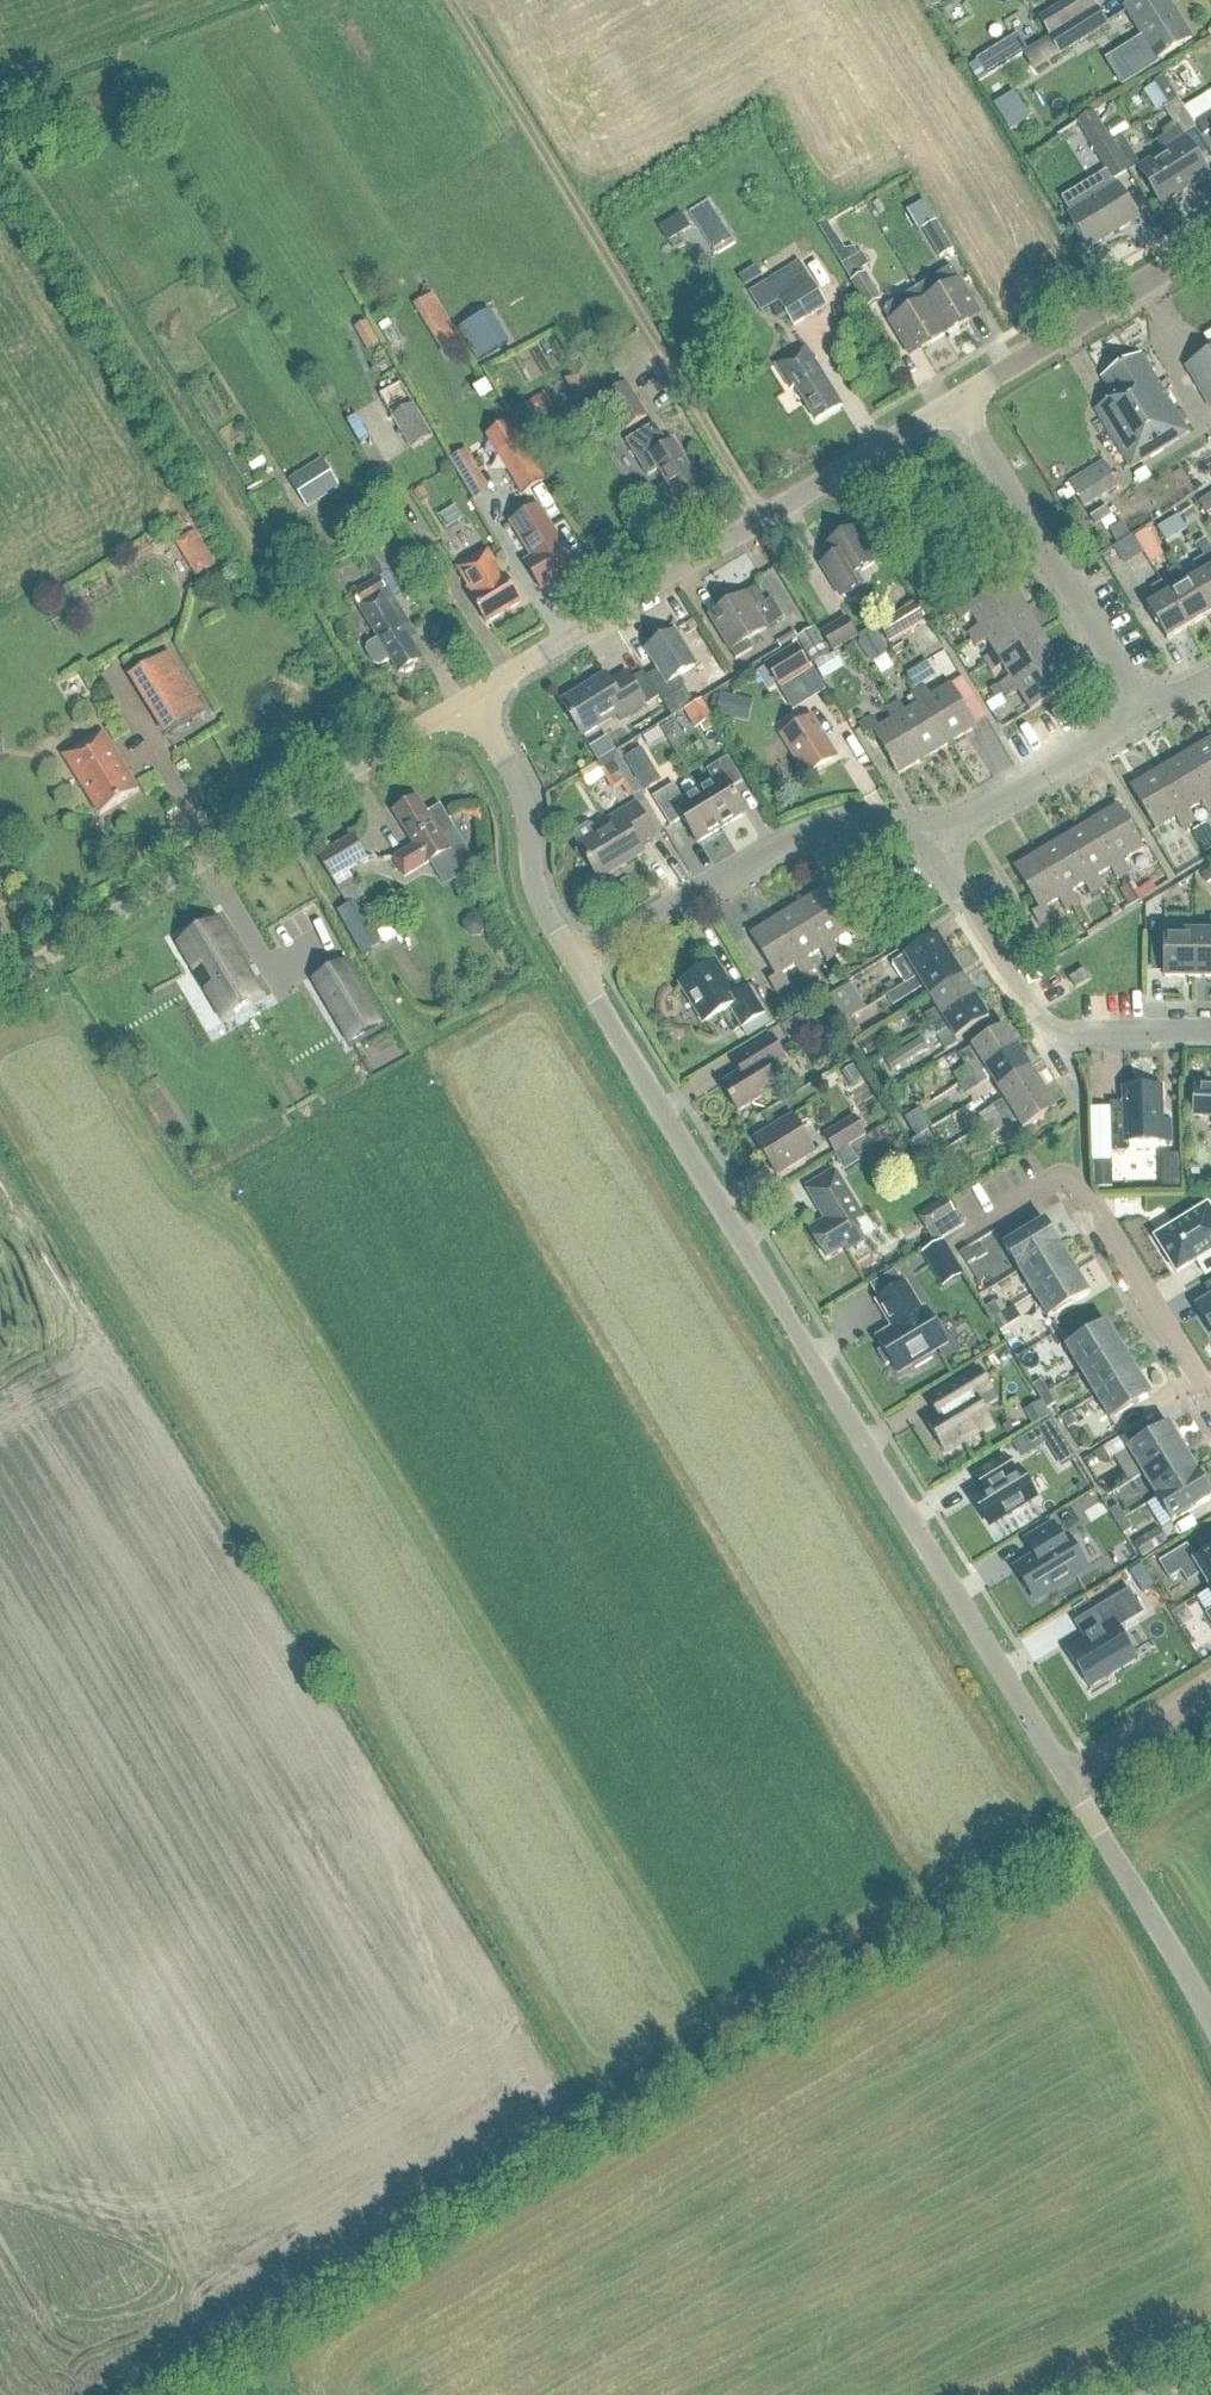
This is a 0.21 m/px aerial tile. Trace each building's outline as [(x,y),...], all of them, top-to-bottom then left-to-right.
[(1050,37),(1095,8),(1090,0),(1069,0),(1039,20),(1041,23),(1050,37)] [(1123,9),(1141,39),(1134,43),(1151,70),(1160,65),(1157,61),(1191,40),(1166,0),(1138,0),(1123,9)] [(1096,7),(1095,8),(1050,37),(1022,55),(1033,74),(1107,27),(1096,7)] [(1203,90),(1210,85),(1210,52),(1209,48),(1186,64),(1203,90)] [(1163,78),(1154,84),(1168,108),(1163,111),(1176,130),(1156,143),(1162,151),(1195,131),(1178,102),(1163,78)] [(1017,101),(1034,120),(1055,103),(1038,83),(1017,101)] [(1094,111),(1078,122),(1086,135),(1114,182),(1131,172),(1116,149),(1116,150),(1113,145),(1094,111)] [(1196,126),(1205,138),(1210,136),(1210,137),(1210,116),(1196,126)] [(1123,139),(1113,145),(1116,150),(1116,149),(1131,172),(1140,167),(1123,139)] [(1186,143),(1140,173),(1160,205),(1179,193),(1180,195),(1207,177),(1186,143)] [(1117,186),(1068,216),(1090,253),(1139,222),(1117,186)] [(953,253),(942,231),(936,222),(922,231),(927,240),(938,261),(953,253)] [(866,274),(865,275),(862,271),(870,267),(863,254),(847,264),(840,267),(844,273),(845,272),(852,282),(850,283),(867,310),(882,302),(866,274)] [(827,308),(811,282),(800,263),(749,294),(761,313),(777,303),(794,330),(827,308)] [(951,269),(936,278),(916,290),(945,338),(969,323),(964,314),(975,307),(959,281),(951,269)] [(922,352),(945,338),(916,290),(886,308),(885,315),(889,324),(905,350),(916,343),(922,352)] [(432,296),(417,305),(448,356),(463,347),(432,296)] [(791,391),(794,389),(795,389),(816,423),(842,407),(806,347),(775,366),(791,391)] [(1185,371),(1210,411),(1210,354),(1185,371)] [(1100,380),(1113,400),(1093,412),(1129,469),(1187,434),(1139,356),(1100,380)] [(400,384),(378,398),(412,453),(433,440),(400,384)] [(625,385),(605,398),(625,430),(645,417),(625,385)] [(545,394),(525,405),(534,422),(554,410),(545,394)] [(507,417),(510,423),(530,455),(548,444),(524,406),(507,417)] [(546,482),(530,455),(510,423),(486,438),(521,497),(546,482)] [(646,478),(657,471),(667,487),(657,493),(656,497),(662,508),(667,509),(677,503),(679,506),(702,492),(671,443),(663,448),(650,427),(624,443),(646,478)] [(341,491),(323,460),(289,482),(308,512),(341,491)] [(1118,488),(1103,463),(1068,484),(1083,509),(1118,488)] [(464,479),(476,500),(491,491),(479,470),(464,479)] [(1112,515),(1108,508),(1093,517),(1097,524),(1112,515)] [(560,543),(539,509),(512,525),(532,560),(525,564),(542,592),(577,570),(560,543)] [(462,520),(470,537),(489,527),(481,511),(462,520)] [(859,576),(876,566),(854,530),(828,546),(840,567),(827,574),(843,600),(865,586),(859,576)] [(217,567),(196,532),(175,543),(196,579),(217,567)] [(1203,559),(1210,572),(1210,549),(1206,540),(1196,545),(1204,559),(1203,559)] [(359,608),(365,618),(378,640),(368,646),(366,653),(374,667),(381,669),(391,663),(399,675),(401,673),(406,676),(414,670),(414,666),(422,661),(410,641),(416,637),(389,591),(386,592),(379,580),(390,572),(376,550),(363,559),(378,581),(353,596),(360,608),(359,608)] [(473,597),(470,598),(487,625),(522,604),(505,577),(503,578),(488,553),(458,571),(473,597)] [(1189,584),(1209,617),(1210,616),(1210,572),(1203,559),(1193,565),(1200,577),(1189,584)] [(1170,578),(1161,584),(1189,629),(1209,617),(1189,584),(1180,568),(1168,575),(1170,578)] [(968,635),(973,642),(1027,609),(1011,583),(969,608),(965,602),(953,609),(961,622),(972,616),(979,628),(968,635)] [(1167,642),(1189,629),(1161,584),(1151,590),(1158,602),(1147,609),(1167,642)] [(713,627),(729,653),(735,663),(753,654),(745,643),(765,631),(753,611),(763,605),(754,590),(744,596),(720,610),(726,619),(713,627)] [(916,606),(933,648),(957,638),(940,596),(916,606)] [(984,660),(988,668),(1042,635),(1027,609),(973,642),(976,648),(987,642),(995,654),(984,660)] [(857,638),(847,620),(822,634),(833,653),(857,638)] [(900,627),(885,633),(900,668),(915,662),(900,627)] [(797,641),(814,667),(830,657),(813,630),(797,641)] [(683,687),(681,688),(676,680),(692,670),(670,635),(645,650),(658,670),(646,678),(660,699),(672,718),(694,705),(683,687)] [(999,686),(1004,693),(1058,661),(1042,635),(988,668),(992,674),(1003,667),(1010,680),(999,686)] [(812,672),(797,647),(765,666),(780,691),(812,672)] [(937,680),(964,660),(956,649),(929,669),(937,680)] [(168,655),(132,677),(168,737),(205,715),(168,655)] [(1074,687),(1058,661),(1004,693),(1008,700),(1018,693),(1031,713),(1074,687)] [(660,699),(646,678),(644,674),(632,681),(627,674),(611,684),(606,676),(561,703),(583,738),(626,711),(630,717),(660,699)] [(924,687),(918,691),(951,745),(977,729),(951,686),(931,698),(924,687)] [(898,703),(892,707),(925,760),(951,745),(918,691),(911,695),(917,706),(905,714),(898,703)] [(723,695),(718,715),(749,722),(754,702),(723,695)] [(701,703),(689,711),(700,730),(712,722),(701,703)] [(879,729),(873,718),(859,727),(867,739),(873,735),(899,776),(925,760),(892,707),(885,711),(892,722),(879,729)] [(812,719),(782,737),(807,777),(836,759),(812,719)] [(680,729),(666,733),(673,759),(687,755),(680,729)] [(64,758),(100,818),(139,794),(104,737),(89,746),(88,744),(64,758)] [(1182,758),(1210,806),(1210,748),(1208,743),(1182,758)] [(624,761),(637,782),(655,771),(643,750),(624,761)] [(617,781),(630,801),(641,794),(631,777),(630,777),(616,753),(580,776),(588,788),(604,779),(608,787),(617,781)] [(1156,773),(1189,827),(1196,823),(1189,812),(1202,805),(1208,816),(1210,814),(1210,806),(1182,758),(1156,773)] [(705,772),(712,785),(699,793),(721,830),(746,815),(731,791),(743,783),(728,759),(715,766),(705,772)] [(1156,773),(1130,789),(1156,832),(1176,820),(1182,831),(1189,827),(1156,773)] [(699,793),(685,802),(674,786),(653,799),(670,828),(682,821),(697,845),(721,830),(699,793)] [(404,879),(435,860),(441,871),(455,862),(450,853),(442,839),(454,831),(440,810),(428,817),(418,800),(393,815),(414,849),(393,862),(404,879)] [(622,821),(599,835),(593,826),(588,825),(571,835),(578,847),(599,882),(644,855),(639,846),(656,836),(636,804),(618,814),(622,821)] [(1118,807),(1092,823),(1124,877),(1130,873),(1124,862),(1144,850),(1118,807)] [(1092,823),(1066,838),(1098,892),(1105,888),(1098,877),(1111,870),(1117,881),(1124,877),(1092,823)] [(353,838),(319,859),(340,894),(355,885),(347,873),(367,860),(353,838)] [(1066,838),(1041,853),(1073,907),(1079,904),(1072,893),(1085,886),(1091,896),(1098,892),(1066,838)] [(1041,853),(1014,869),(1039,911),(1032,915),(1039,927),(1053,919),(1047,908),(1059,901),(1065,912),(1073,907),(1041,853)] [(1208,885),(1210,884),(1210,872),(1203,877),(1208,885)] [(828,888),(802,905),(834,958),(841,954),(834,944),(854,931),(828,888)] [(357,905),(339,915),(362,956),(380,946),(357,905)] [(802,905),(776,920),(809,974),(815,970),(809,959),(821,952),(827,963),(834,958),(802,905)] [(769,982),(776,994),(790,986),(783,975),(795,968),(802,978),(809,974),(776,920),(750,936),(776,978),(769,982)] [(193,942),(182,948),(222,1016),(233,1010),(232,1009),(248,1000),(248,1001),(259,994),(251,981),(250,981),(244,971),(245,971),(219,926),(209,933),(193,943),(193,942)] [(1165,979),(1195,980),(1195,936),(1166,935),(1166,927),(1152,927),(1151,957),(1165,957),(1165,979)] [(1195,980),(1210,980),(1210,936),(1195,936),(1195,980)] [(899,976),(905,987),(951,959),(937,937),(893,965),(899,976)] [(924,989),(930,1000),(963,979),(951,959),(905,987),(912,997),(924,989)] [(733,997),(713,964),(681,983),(706,1024),(730,1009),(742,1030),(765,1016),(748,988),(733,997)] [(345,965),(315,983),(352,1044),(383,1026),(345,965)] [(1083,972),(1068,980),(1074,990),(1089,982),(1083,972)] [(925,1018),(931,1028),(976,1000),(963,979),(930,1000),(937,1010),(925,1018)] [(859,997),(834,1012),(841,1023),(865,1008),(859,997)] [(890,1071),(926,1046),(937,1038),(949,1031),(956,1042),(989,1021),(976,1000),(931,1028),(919,1036),(921,1040),(886,1063),(890,1071)] [(784,1030),(791,1041),(819,1024),(812,1013),(784,1030)] [(850,1041),(862,1034),(854,1021),(842,1027),(850,1041)] [(979,1060),(967,1067),(953,1076),(960,1087),(973,1078),(1018,1049),(1005,1028),(972,1049),(979,1060)] [(897,1049),(913,1039),(906,1029),(890,1039),(897,1049)] [(869,1056),(884,1047),(876,1034),(861,1043),(869,1056)] [(742,1075),(722,1087),(738,1113),(779,1089),(769,1072),(786,1062),(771,1038),(734,1061),(742,1075)] [(992,1080),(998,1091),(1031,1070),(1018,1049),(973,1078),(979,1088),(992,1080)] [(992,1109),(998,1118),(999,1119),(1044,1091),(1031,1070),(998,1091),(1005,1101),(992,1109)] [(1125,1104),(1110,1104),(1111,1154),(1129,1153),(1128,1145),(1171,1144),(1170,1122),(1161,1122),(1160,1088),(1125,1089),(1125,1104)] [(1195,1088),(1194,1120),(1210,1121),(1210,1089),(1195,1088)] [(1017,1121),(1024,1132),(1057,1112),(1044,1091),(999,1119),(998,1118),(980,1131),(985,1141),(1005,1129),(1017,1121)] [(891,1111),(870,1121),(877,1135),(898,1125),(891,1111)] [(777,1177),(815,1154),(793,1117),(754,1140),(777,1177)] [(855,1118),(824,1137),(835,1155),(866,1137),(855,1118)] [(1110,1163),(1093,1163),(1094,1189),(1111,1188),(1110,1163)] [(807,1189),(827,1222),(810,1232),(827,1259),(844,1249),(846,1253),(865,1242),(855,1225),(863,1220),(834,1173),(807,1189)] [(941,1223),(927,1232),(934,1244),(965,1225),(958,1213),(956,1214),(947,1200),(932,1209),(941,1223)] [(1155,1240),(1176,1275),(1210,1254),(1210,1213),(1208,1207),(1155,1240)] [(1004,1248),(1019,1272),(1060,1247),(1045,1223),(1004,1248)] [(943,1243),(923,1256),(931,1269),(952,1257),(946,1246),(943,1243)] [(1019,1272),(1033,1296),(1074,1271),(1060,1247),(1019,1272)] [(976,1261),(969,1249),(960,1255),(967,1267),(976,1261)] [(1074,1271),(1033,1296),(1048,1321),(1089,1296),(1074,1271)] [(893,1321),(897,1328),(877,1341),(883,1351),(878,1354),(886,1368),(891,1365),(897,1375),(912,1366),(915,1371),(933,1360),(930,1355),(946,1346),(926,1311),(922,1314),(905,1286),(877,1303),(890,1323),(893,1321)] [(1210,1331),(1210,1303),(1198,1311),(1210,1331)] [(986,1310),(993,1321),(1002,1316),(995,1304),(986,1310)] [(1002,1316),(993,1321),(1000,1333),(1009,1328),(1002,1316)] [(1066,1350),(1081,1374),(1122,1349),(1107,1325),(1066,1350)] [(1081,1374),(1095,1398),(1136,1373),(1122,1349),(1081,1374)] [(930,1402),(940,1418),(928,1426),(945,1454),(990,1427),(981,1413),(998,1403),(980,1372),(930,1402)] [(1136,1373),(1095,1398),(1110,1423),(1151,1398),(1136,1373)] [(1033,1387),(1040,1399),(1049,1393),(1042,1382),(1033,1387)] [(1049,1393),(1040,1399),(1047,1411),(1056,1405),(1049,1393)] [(1060,1419),(1067,1431),(1077,1426),(1070,1414),(1060,1419)] [(1128,1452),(1143,1476),(1184,1451),(1169,1426),(1132,1449),(1125,1436),(1102,1449),(1110,1462),(1128,1452)] [(1040,1429),(1014,1445),(1022,1458),(1047,1443),(1040,1429)] [(1143,1476),(1157,1500),(1198,1475),(1184,1451),(1143,1476)] [(984,1491),(972,1499),(990,1527),(1036,1499),(1018,1471),(1013,1474),(1004,1459),(975,1477),(984,1491)] [(1147,1506),(1162,1531),(1172,1524),(1210,1501),(1210,1496),(1198,1475),(1157,1500),(1147,1506)] [(1109,1513),(1117,1525),(1126,1519),(1119,1507),(1109,1513)] [(1126,1519),(1117,1525),(1124,1536),(1133,1531),(1126,1519)] [(1035,1561),(1017,1572),(1035,1600),(1086,1569),(1068,1541),(1064,1543),(1054,1527),(1025,1545),(1035,1561)] [(1210,1590),(1210,1554),(1197,1562),(1187,1546),(1159,1564),(1168,1580),(1180,1573),(1186,1583),(1201,1574),(1210,1590)] [(1084,1640),(1066,1652),(1083,1679),(1100,1668),(1104,1676),(1135,1657),(1119,1630),(1144,1615),(1129,1591),(1094,1612),(1104,1628),(1084,1640)]
